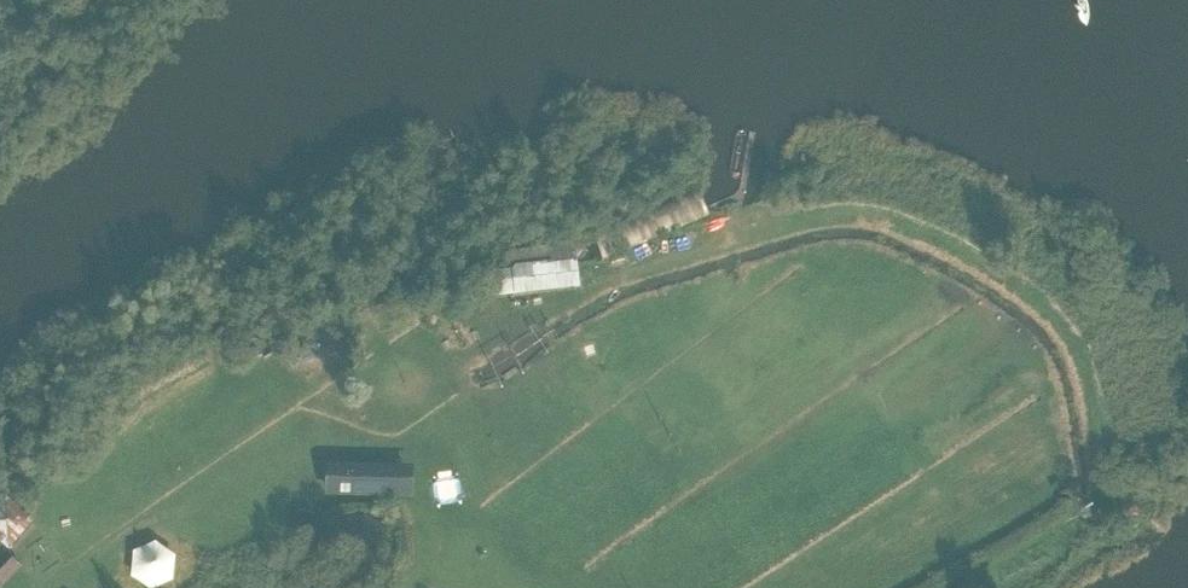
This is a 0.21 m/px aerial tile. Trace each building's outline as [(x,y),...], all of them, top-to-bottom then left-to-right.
[(492,292),(579,286),(576,239),(513,243),(515,260),(490,261),(492,292)] [(514,347),(493,347),(494,366),(514,365),(514,347)] [(412,497),(413,465),(326,462),(325,495),(412,497)] [(36,517),(5,490),(0,495),(0,538),(9,546),(36,517)]
